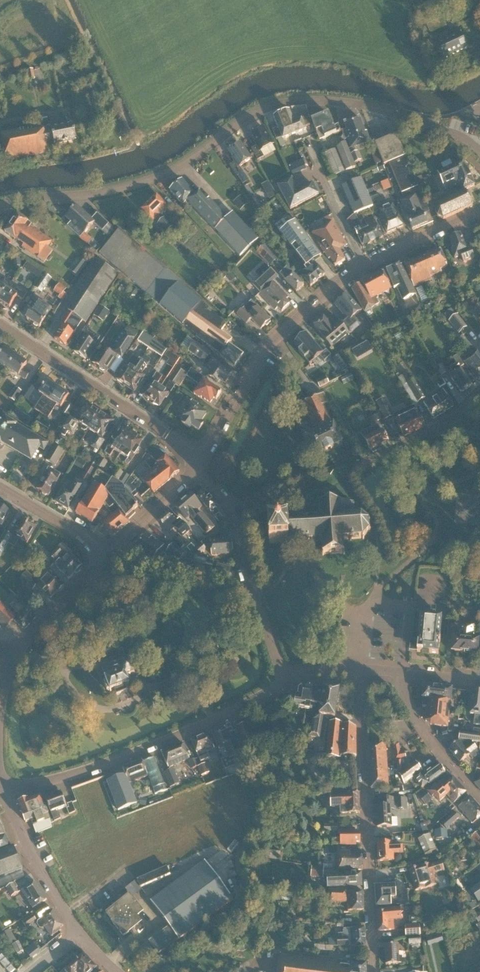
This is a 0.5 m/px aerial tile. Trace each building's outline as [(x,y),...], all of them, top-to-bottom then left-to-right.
[(444,26),(441,20),(427,27),(435,46),(438,45),(444,59),(466,49),(459,34),(450,38),(444,26)] [(27,72),(29,81),(35,80),(34,70),(27,72)] [(283,139),(299,133),(306,130),(305,128),(311,125),(308,117),(294,123),(290,111),(274,117),(279,129),(273,131),(277,140),(282,138),(283,139)] [(338,126),(334,128),(328,115),(312,121),(320,140),(340,131),(338,126)] [(367,133),(365,133),(360,119),(344,124),(346,130),(349,139),(348,140),(351,149),(370,142),(367,133)] [(44,125),(0,133),(2,141),(3,149),(5,162),(40,155),(47,154),(47,152),(46,143),(54,142),(55,146),(77,142),(74,125),(51,129),(52,132),(45,133),(44,125)] [(273,145),(263,128),(251,135),(258,146),(251,150),(258,161),(264,157),(261,152),(273,145)] [(434,222),(397,135),(375,144),(379,153),(378,153),(382,163),(383,163),(384,166),(389,164),(405,201),(400,202),(413,231),(434,222)] [(335,177),(346,172),(356,168),(354,164),(349,150),(346,143),(343,145),(337,149),(325,154),(335,177)] [(243,185),(249,181),(240,168),(251,160),(240,144),(228,152),(236,162),(230,166),(243,185)] [(354,164),(362,161),(356,147),(349,150),(354,164)] [(376,166),(382,163),(378,153),(372,156),(376,166)] [(295,163),(300,172),(307,169),(302,160),(297,163),(295,163)] [(475,186),(463,162),(438,174),(444,188),(445,187),(447,192),(460,186),(463,192),(475,186)] [(298,192),(292,179),(279,186),(291,210),(319,195),(314,187),(310,186),(298,192)] [(371,201),(370,198),(368,195),(361,179),(342,187),(354,215),(373,207),(372,204),(371,201)] [(200,190),(195,195),(182,181),(170,192),(182,205),(183,205),(187,201),(215,231),(240,258),(258,241),(234,214),(228,219),(200,190)] [(267,184),(262,187),(270,201),(275,198),(267,184)] [(370,198),(371,201),(372,204),(380,201),(376,192),(368,195),(370,198)] [(434,206),(448,200),(444,192),(430,198),(434,206)] [(438,218),(443,220),(473,207),(466,193),(437,206),(435,212),(438,218)] [(151,220),(153,222),(168,208),(166,206),(157,195),(141,210),(151,220)] [(240,211),(248,205),(241,196),(233,203),(240,211)] [(396,214),(393,205),(379,211),(383,220),(381,220),(387,234),(403,227),(398,213),(396,214)] [(97,214),(92,220),(77,207),(67,219),(84,234),(85,234),(94,224),(102,232),(109,224),(97,214)] [(23,248),(45,263),(53,251),(47,248),(52,241),(30,227),(32,224),(17,214),(5,232),(24,245),(23,248)] [(332,223),(328,217),(323,220),(327,226),(324,227),(321,222),(314,226),(317,231),(312,234),(324,254),(325,254),(329,260),(331,259),(335,266),(345,260),(339,250),(347,246),(333,222),(332,223)] [(157,225),(166,234),(173,227),(164,218),(157,225)] [(378,228),(377,228),(373,219),(365,223),(367,227),(359,231),(359,229),(355,231),(363,248),(383,239),(378,228)] [(280,232),(297,255),(307,268),(300,273),(303,278),(310,287),(325,275),(317,266),(313,262),(320,256),(295,221),(280,232)] [(109,224),(102,232),(109,237),(115,229),(109,224)] [(99,254),(160,305),(177,283),(166,275),(168,272),(119,230),(99,254)] [(84,234),(80,239),(88,246),(93,241),(85,234),(84,234)] [(468,251),(461,235),(458,236),(457,235),(454,236),(454,238),(449,240),(453,249),(451,250),(455,259),(461,257),(464,263),(474,259),(471,250),(468,251)] [(256,254),(275,272),(283,265),(265,246),(256,254)] [(411,280),(414,288),(432,280),(430,277),(442,272),(441,270),(447,267),(439,250),(428,255),(428,254),(409,262),(410,262),(405,264),(411,280)] [(67,329),(76,316),(86,323),(118,274),(94,259),(76,287),(75,289),(81,294),(60,326),(63,328),(55,340),(66,347),(74,334),(67,329)] [(31,275),(35,269),(26,264),(23,269),(31,275)] [(414,288),(411,280),(405,264),(400,267),(399,265),(392,268),(392,269),(386,271),(394,289),(397,288),(403,300),(416,294),(414,288)] [(278,308),(282,312),(290,305),(286,300),(289,298),(274,282),(278,277),(271,269),(254,285),(262,293),(260,295),(275,310),(278,308)] [(296,293),(299,291),(304,286),(293,274),(292,275),(287,269),(280,276),(285,282),(296,293)] [(371,309),(375,307),(379,305),(376,300),(378,299),(377,296),(391,288),(382,272),(361,284),(352,290),(365,313),(371,309)] [(52,280),(44,274),(35,288),(42,293),(52,280)] [(231,274),(227,278),(230,282),(235,277),(231,274)] [(10,283),(0,277),(0,300),(10,283)] [(0,300),(0,302),(9,308),(17,297),(23,301),(27,294),(10,283),(0,300)] [(220,357),(235,367),(243,356),(229,345),(232,340),(221,332),(226,325),(201,303),(202,302),(177,283),(160,306),(184,324),(183,325),(221,355),(220,357)] [(61,297),(67,289),(60,284),(54,292),(61,297)] [(421,288),(416,290),(423,305),(428,301),(421,288)] [(339,322),(350,334),(362,325),(355,317),(361,311),(347,295),(335,306),(345,317),(339,322)] [(33,310),(27,319),(40,328),(46,318),(52,309),(39,300),(33,310)] [(258,307),(257,308),(251,302),(243,310),(237,315),(247,325),(252,320),(261,329),(270,320),(258,307)] [(430,312),(434,308),(433,304),(428,302),(424,305),(425,310),(430,312)] [(479,317),(479,305),(479,304),(477,306),(474,302),(468,307),(471,311),(474,309),(479,317)] [(95,315),(104,321),(110,312),(100,306),(95,315)] [(467,328),(457,315),(456,316),(451,310),(444,315),(449,321),(448,322),(459,335),(467,328)] [(330,320),(327,322),(324,318),(321,321),(320,319),(315,324),(314,326),(324,338),(323,339),(332,349),(349,334),(339,322),(335,325),(330,320)] [(138,333),(128,327),(124,332),(123,332),(108,354),(103,350),(97,359),(98,360),(95,365),(107,372),(118,356),(122,359),(135,339),(138,333)] [(148,349),(154,340),(151,338),(142,332),(136,341),(148,349)] [(325,362),(331,356),(327,351),(324,353),(306,333),(294,343),(301,351),(299,352),(310,365),(320,356),(325,362)] [(463,336),(458,340),(463,347),(465,345),(468,343),(463,336)] [(95,345),(87,341),(83,338),(74,352),(86,360),(95,345)] [(204,363),(205,364),(209,357),(211,354),(187,338),(181,347),(204,363)] [(154,340),(148,349),(162,358),(168,349),(154,340)] [(16,357),(5,350),(2,355),(0,353),(0,364),(8,369),(16,357)] [(430,356),(433,361),(437,359),(435,356),(440,353),(439,350),(430,356)] [(170,361),(173,355),(168,352),(164,357),(170,361)] [(476,354),(464,363),(470,371),(479,381),(479,380),(479,359),(476,354)] [(450,377),(461,393),(472,386),(460,369),(464,366),(458,356),(453,359),(457,365),(449,370),(453,375),(450,377)] [(16,357),(8,369),(19,377),(19,376),(26,381),(31,374),(24,369),(27,364),(16,357)] [(220,381),(226,384),(233,373),(220,365),(221,364),(209,357),(205,364),(204,363),(203,365),(206,367),(206,366),(213,370),(209,377),(219,383),(220,381)] [(138,361),(133,358),(127,367),(127,366),(118,381),(125,386),(141,360),(139,359),(138,361)] [(134,392),(144,377),(141,375),(148,365),(141,360),(125,386),(134,392)] [(343,363),(338,366),(342,373),(348,370),(343,363)] [(436,369),(441,377),(447,373),(442,365),(436,369)] [(160,388),(151,402),(159,407),(165,398),(167,399),(175,386),(179,388),(188,375),(181,371),(173,384),(170,382),(164,391),(160,388)] [(151,402),(160,388),(157,386),(163,377),(157,373),(148,387),(150,388),(144,397),(151,402)] [(414,406),(419,403),(426,398),(414,380),(412,381),(408,373),(401,377),(401,378),(399,379),(403,386),(414,406)] [(351,374),(340,379),(343,385),(354,380),(351,374)] [(214,399),(217,400),(222,393),(198,377),(194,382),(200,386),(194,394),(201,399),(202,398),(211,404),(214,399)] [(316,382),(319,388),(329,384),(326,377),(316,382)] [(436,383),(440,388),(446,385),(443,380),(436,383)] [(47,382),(39,394),(43,396),(35,409),(42,414),(44,410),(47,406),(58,389),(47,382)] [(21,397),(27,401),(35,389),(29,385),(21,397)] [(21,392),(16,389),(9,398),(10,399),(8,401),(13,404),(21,392)] [(58,389),(47,406),(44,410),(42,414),(48,418),(56,405),(61,408),(69,396),(58,389)] [(292,399),(302,394),(300,389),(290,394),(292,399)] [(424,403),(434,419),(453,406),(443,390),(424,403)] [(177,406),(183,396),(178,393),(172,403),(177,406)] [(316,456),(325,451),(326,452),(333,448),(343,443),(334,424),(332,425),(323,405),(328,402),(324,394),(303,404),(317,433),(307,437),(309,443),(304,446),(308,453),(313,451),(316,456)] [(207,414),(197,408),(198,406),(192,402),(187,399),(182,407),(186,410),(180,419),(184,421),(182,424),(190,429),(191,426),(199,431),(204,424),(201,423),(207,414)] [(384,421),(392,418),(383,399),(375,403),(384,421)] [(61,414),(67,417),(73,408),(68,404),(61,414)] [(88,431),(99,414),(87,406),(82,415),(80,413),(75,421),(70,418),(63,428),(68,432),(73,435),(79,425),(82,426),(81,428),(81,430),(84,432),(87,432),(87,430),(88,431)] [(394,415),(404,437),(424,427),(414,406),(394,415)] [(18,420),(21,413),(16,410),(12,416),(18,420)] [(99,414),(88,431),(98,437),(91,447),(98,452),(105,441),(103,440),(108,432),(106,431),(112,422),(99,414)] [(374,424),(380,421),(377,415),(373,417),(371,418),(374,424)] [(31,460),(38,447),(44,451),(47,445),(0,417),(0,446),(2,447),(4,443),(31,460)] [(37,423),(33,428),(42,433),(45,428),(37,423)] [(383,431),(380,432),(378,426),(362,434),(370,451),(388,442),(383,431)] [(63,428),(60,433),(61,434),(65,437),(68,432),(63,428)] [(55,444),(61,434),(60,433),(58,432),(51,441),(55,444)] [(120,455),(131,436),(124,432),(121,437),(117,434),(109,448),(105,454),(110,457),(114,451),(120,455)] [(131,436),(120,455),(128,460),(126,464),(128,465),(131,462),(139,449),(137,448),(141,442),(131,436)] [(45,461),(56,467),(65,451),(55,445),(45,461)] [(165,455),(154,448),(147,458),(149,461),(146,463),(152,471),(142,479),(154,493),(179,472),(165,455)] [(102,470),(107,463),(101,459),(96,466),(102,470)] [(80,480),(88,484),(96,471),(88,467),(80,480)] [(58,481),(61,475),(49,468),(43,479),(44,480),(38,490),(42,493),(42,495),(45,497),(48,496),(48,497),(58,481)] [(123,474),(117,470),(112,478),(124,485),(130,477),(124,473),(123,474)] [(102,524),(112,537),(130,523),(128,521),(135,514),(133,511),(137,508),(136,507),(138,505),(122,485),(98,471),(90,483),(93,485),(76,514),(93,524),(104,505),(112,516),(102,524)] [(56,502),(69,510),(83,486),(77,482),(71,493),(64,488),(56,502)] [(198,498),(215,517),(219,514),(216,510),(218,508),(205,493),(202,492),(198,496),(198,498)] [(202,514),(200,515),(197,512),(203,506),(191,493),(175,507),(186,520),(190,517),(207,535),(215,528),(202,514)] [(296,543),(299,543),(323,542),(323,555),(344,554),(343,540),(363,539),(369,532),(368,523),(361,517),(354,517),(353,504),(326,506),(320,506),(321,520),(294,522),(288,522),(289,525),(268,526),(270,545),(296,543)] [(2,526),(10,512),(0,507),(0,527),(1,526),(2,526)] [(180,519),(178,520),(170,510),(158,520),(170,533),(175,528),(183,537),(190,531),(180,519)] [(22,520),(13,536),(6,532),(0,542),(0,557),(0,558),(8,544),(14,548),(20,539),(27,543),(32,535),(31,535),(35,527),(22,520)] [(180,550),(187,545),(179,536),(173,541),(180,550)] [(152,537),(149,541),(143,537),(136,547),(158,564),(167,552),(174,558),(180,561),(186,553),(180,551),(172,545),(168,550),(152,537)] [(232,542),(223,543),(223,540),(211,541),(212,556),(229,555),(229,552),(233,551),(232,542)] [(75,574),(76,574),(78,574),(82,570),(82,567),(70,555),(72,554),(63,545),(58,549),(59,549),(51,558),(57,564),(65,555),(67,558),(64,562),(58,568),(59,570),(70,579),(75,574)] [(200,555),(206,550),(202,545),(196,549),(196,550),(199,554),(200,555)] [(55,564),(42,552),(38,557),(50,569),(55,564)] [(229,573),(231,567),(217,564),(216,570),(229,573)] [(218,571),(216,577),(231,580),(232,574),(218,571)] [(38,583),(27,572),(20,580),(23,583),(18,587),(27,595),(38,583)] [(42,582),(39,585),(40,585),(38,587),(51,599),(57,593),(60,592),(64,588),(64,586),(53,575),(53,576),(49,572),(40,580),(42,582)] [(17,618),(0,603),(0,627),(5,631),(14,621),(25,630),(37,616),(28,608),(28,609),(17,599),(10,607),(19,615),(17,618)] [(418,648),(417,652),(438,654),(439,649),(439,642),(440,642),(441,639),(440,639),(442,618),(436,617),(437,613),(432,612),(431,617),(421,616),(418,641),(410,641),(410,642),(410,648),(418,648)] [(474,642),(476,624),(476,622),(459,620),(458,632),(455,632),(453,651),(476,653),(477,642),(474,642)] [(114,690),(116,696),(128,692),(125,686),(129,684),(126,677),(131,676),(130,674),(135,673),(132,666),(139,664),(131,643),(116,648),(121,659),(102,666),(107,680),(106,680),(104,683),(107,691),(110,692),(114,690)] [(225,663),(234,670),(241,662),(231,654),(225,663)] [(423,699),(422,707),(427,708),(426,721),(431,726),(448,727),(450,702),(451,702),(452,689),(424,686),(422,699),(423,699)] [(320,716),(324,690),(302,687),(298,690),(297,694),(292,693),(290,703),(296,704),(295,709),(306,710),(304,724),(311,725),(320,716)] [(320,716),(311,725),(309,737),(320,739),(323,716),(335,718),(339,691),(324,688),(324,690),(320,716)] [(473,692),(470,715),(475,715),(474,725),(479,726),(479,693),(473,692)] [(242,754),(233,732),(236,731),(231,722),(222,726),(223,728),(212,733),(219,750),(224,748),(228,758),(221,761),(225,770),(238,764),(235,757),(242,754)] [(340,756),(356,757),(356,727),(341,725),(341,724),(330,723),(327,756),(340,758),(340,756)] [(238,728),(242,746),(253,743),(249,725),(238,728)] [(472,743),(472,742),(479,743),(479,735),(473,734),(460,733),(459,740),(458,742),(449,750),(460,764),(477,750),(472,743)] [(192,742),(201,763),(210,759),(207,752),(214,749),(208,735),(192,742)] [(162,753),(168,768),(190,760),(184,744),(162,753)] [(370,767),(387,766),(386,744),(368,745),(370,767)] [(400,754),(398,745),(393,746),(398,774),(404,784),(414,778),(422,789),(427,785),(428,785),(444,774),(445,770),(442,766),(438,766),(429,773),(428,771),(422,776),(420,773),(422,771),(415,762),(403,771),(401,760),(406,759),(405,753),(400,754)] [(143,763),(148,777),(153,790),(146,793),(148,797),(167,790),(155,758),(143,763)] [(148,777),(143,763),(142,761),(123,768),(126,775),(107,782),(118,811),(138,804),(135,797),(130,784),(148,777)] [(197,767),(201,776),(209,773),(205,764),(197,767)] [(371,789),(389,787),(387,766),(370,767),(371,789)] [(164,774),(170,788),(180,784),(173,769),(164,774)] [(447,795),(454,804),(467,793),(453,777),(444,785),(442,782),(436,787),(435,785),(428,792),(432,797),(434,795),(440,802),(447,795)] [(421,801),(428,796),(424,791),(417,797),(421,801)] [(46,799),(55,822),(61,820),(57,811),(66,807),(61,793),(46,799)] [(349,813),(349,814),(360,813),(359,793),(349,794),(330,796),(331,807),(340,807),(341,814),(349,813)] [(36,818),(48,814),(45,806),(44,806),(40,796),(29,801),(36,818)] [(477,821),(479,818),(479,808),(470,797),(462,804),(458,808),(472,824),(477,820),(477,821)] [(391,819),(391,809),(394,809),(394,798),(383,799),(383,807),(376,807),(377,828),(392,827),(392,826),(397,826),(397,819),(391,819)] [(397,799),(397,810),(407,809),(406,798),(397,799)] [(36,818),(29,801),(28,799),(19,803),(23,814),(22,814),(26,823),(31,821),(36,834),(52,827),(52,826),(51,824),(52,824),(48,814),(36,818)] [(67,810),(69,815),(76,813),(72,803),(67,805),(69,809),(67,810)] [(446,820),(442,824),(446,829),(451,826),(459,819),(454,814),(446,820)] [(22,870),(13,847),(10,848),(5,835),(3,836),(0,829),(0,878),(22,870)] [(447,839),(447,830),(435,831),(436,840),(447,839)] [(360,833),(354,833),(354,831),(340,831),(341,846),(356,845),(356,843),(360,843),(360,833)] [(479,835),(477,833),(469,840),(479,853),(479,835)] [(436,850),(429,834),(417,840),(424,855),(436,850)] [(402,846),(393,847),(393,844),(378,845),(378,861),(394,861),(393,854),(403,854),(402,846)] [(266,852),(266,859),(283,860),(283,852),(266,852)] [(338,853),(338,871),(362,870),(361,852),(338,853)] [(178,939),(179,940),(233,900),(205,862),(151,902),(169,927),(149,941),(158,954),(178,939)] [(430,864),(409,871),(415,891),(437,885),(433,874),(444,871),(441,862),(431,865),(430,864)] [(141,889),(171,876),(167,867),(137,880),(141,889)] [(324,869),(311,868),(311,878),(323,879),(324,869)] [(457,869),(451,874),(456,881),(463,876),(457,869)] [(345,887),(362,886),(361,873),(344,874),(344,875),(327,876),(328,888),(345,887)] [(135,882),(130,885),(137,894),(142,890),(135,882)] [(11,897),(18,893),(16,889),(18,888),(15,883),(6,889),(11,897)] [(21,892),(30,906),(32,909),(46,900),(35,883),(21,892)] [(470,891),(478,904),(479,902),(479,884),(470,891)] [(376,906),(378,906),(391,905),(391,897),(396,897),(395,885),(375,886),(376,906)] [(364,910),(363,906),(363,892),(349,893),(347,893),(346,890),(329,890),(328,902),(348,903),(348,911),(364,910)] [(412,906),(411,891),(404,891),(405,907),(412,906)] [(129,894),(106,913),(112,921),(111,922),(123,936),(142,922),(137,917),(143,912),(129,894)] [(50,913),(46,907),(36,914),(40,920),(38,922),(37,925),(39,929),(43,929),(45,928),(51,937),(61,931),(60,929),(63,926),(53,911),(50,913)] [(378,931),(394,930),(393,921),(401,920),(400,909),(377,910),(378,931)] [(27,929),(37,922),(31,914),(21,920),(27,929)] [(412,918),(410,918),(411,927),(420,926),(417,918),(412,918)] [(435,925),(432,918),(421,922),(423,929),(435,925)] [(405,927),(405,937),(420,936),(420,926),(411,927),(405,927)] [(349,947),(366,946),(365,928),(343,930),(343,934),(338,935),(338,939),(337,939),(337,947),(349,946),(349,947)] [(17,942),(10,930),(10,929),(5,932),(6,933),(12,945),(17,942)] [(441,933),(434,935),(436,943),(443,941),(441,933)] [(421,945),(420,937),(408,937),(409,945),(421,945)] [(13,945),(18,955),(24,952),(19,942),(13,945)] [(398,953),(398,946),(385,946),(386,966),(405,965),(405,953),(398,953)] [(95,968),(83,954),(71,965),(69,965),(64,970),(64,971),(63,971),(90,971),(95,968)] [(366,964),(352,965),(345,965),(345,961),(280,954),(278,971),(367,971),(366,964)]
